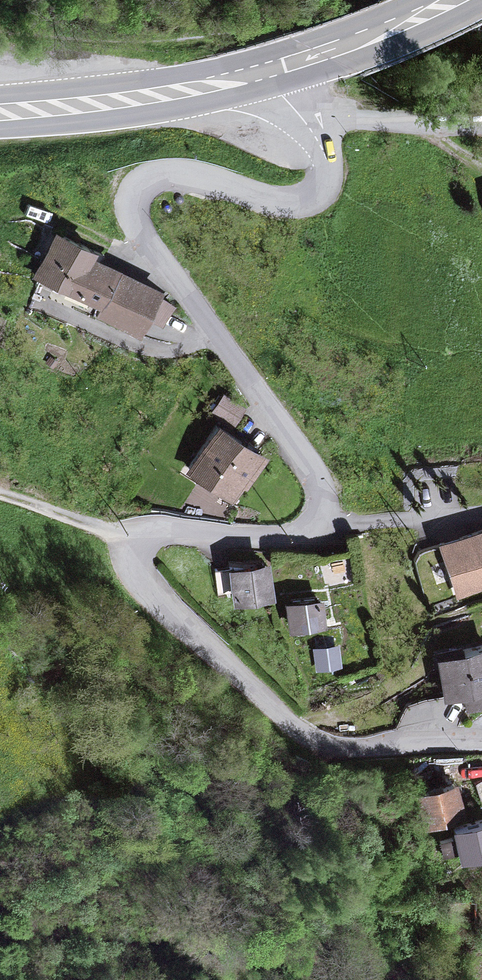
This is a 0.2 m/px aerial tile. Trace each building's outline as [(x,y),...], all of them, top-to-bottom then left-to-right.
[(138,331),(158,288),(88,257),(91,250),(54,233),(36,274),(102,304),(98,313),(138,331)] [(244,405),(223,393),(213,409),(233,421),(244,405)] [(259,452),(218,425),(189,468),(231,496),(259,452)] [(441,544),(458,592),(481,584),(481,530),(441,544)] [(265,561),(225,567),(226,570),(229,592),(231,603),(271,596),(265,561)] [(229,592),(226,570),(215,572),(219,593),(229,592)] [(323,624),(319,598),(287,603),(291,629),(323,624)] [(339,642),(312,647),(316,670),(343,665),(339,642)] [(435,658),(446,696),(464,691),(469,709),(481,705),(481,645),(435,658)] [(459,817),(449,782),(411,794),(421,828),(459,817)] [(453,829),(461,860),(481,855),(481,822),(453,829)]
